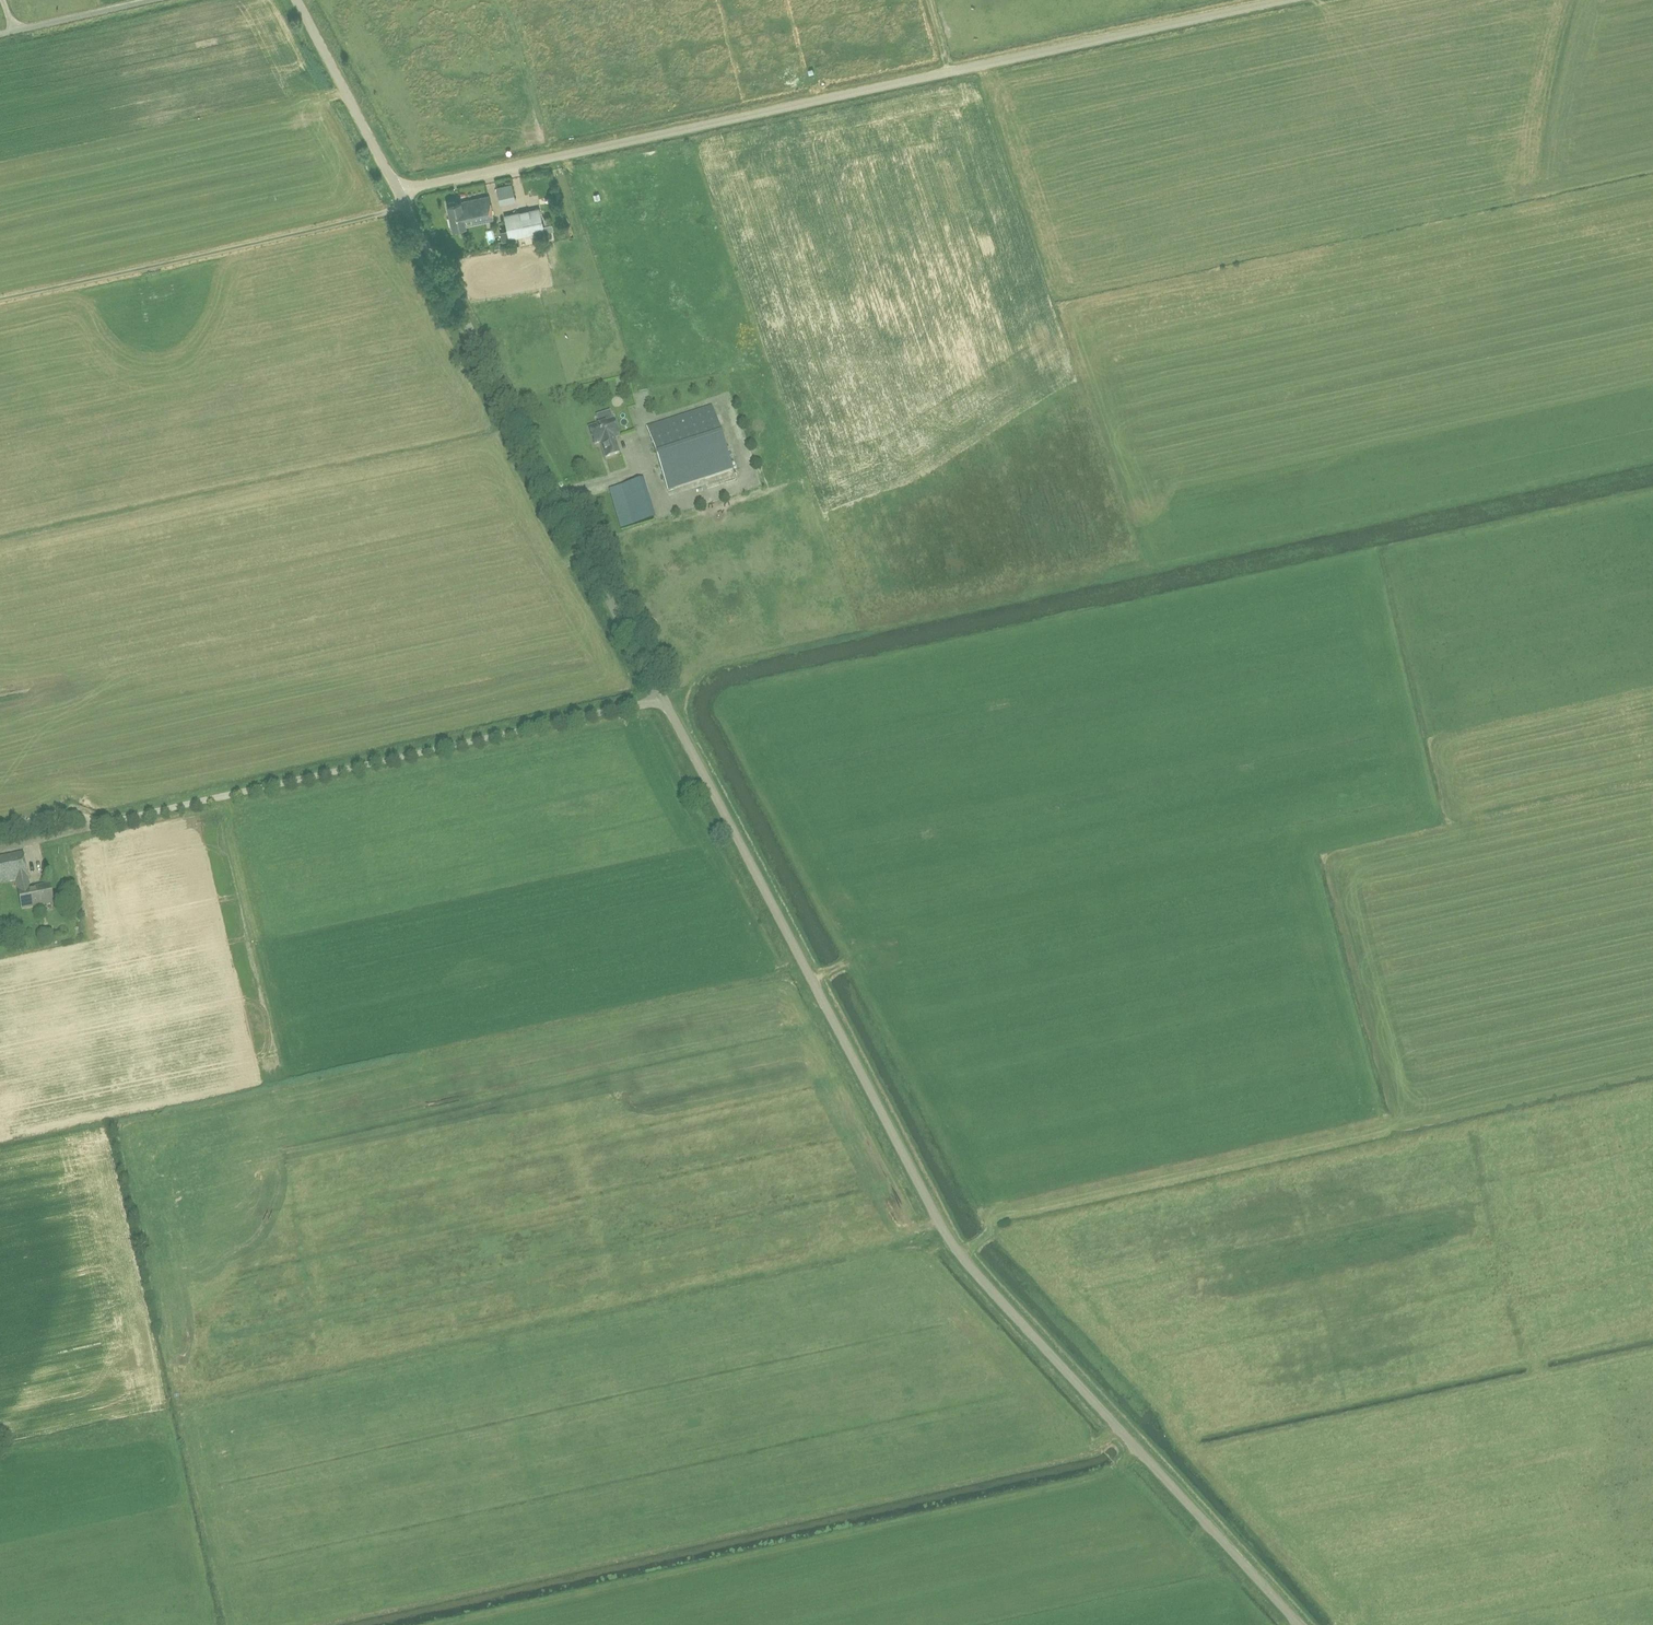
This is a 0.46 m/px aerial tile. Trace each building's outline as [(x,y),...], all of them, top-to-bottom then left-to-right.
[(499,202),(516,199),(513,186),(496,190),(499,202)] [(452,228),(494,219),(488,196),(454,203),(454,202),(448,203),(449,204),(447,205),(452,228)] [(539,208),(505,216),(509,239),(544,232),(539,208)] [(733,469),(712,405),(647,426),(667,490),(733,469)] [(620,435),(615,419),(591,427),(596,443),(602,441),(607,456),(620,452),(615,436),(620,435)] [(621,528),(654,518),(642,480),(610,490),(621,528)] [(0,856),(0,883),(16,880),(18,891),(21,909),(54,902),(50,884),(30,888),(28,877),(29,877),(23,851),(0,856)]
